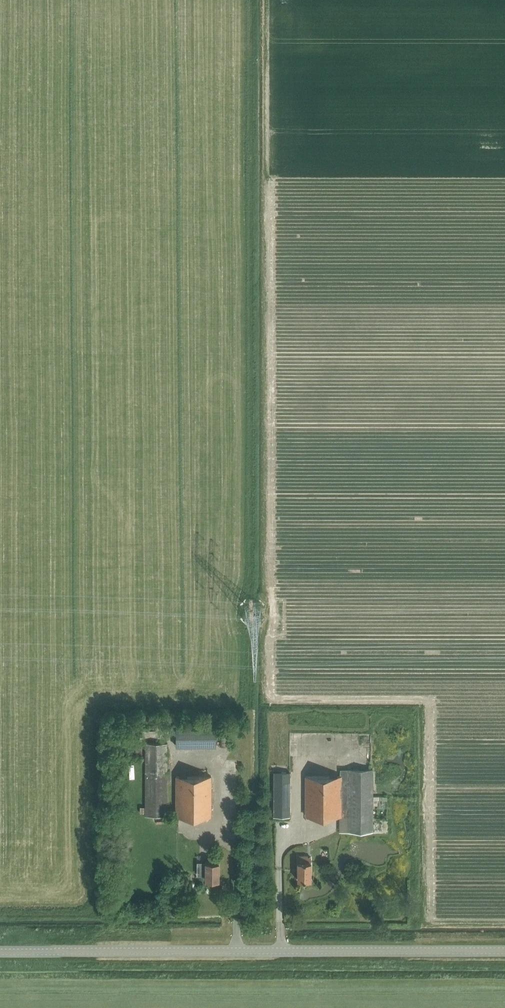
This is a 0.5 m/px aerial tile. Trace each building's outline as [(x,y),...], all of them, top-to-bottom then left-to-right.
[(216,747),(216,726),(176,726),(176,747),(216,747)] [(167,816),(167,743),(145,743),(144,816),(167,816)] [(373,831),(373,820),(377,820),(377,769),(340,769),(340,776),(305,776),(306,816),(340,816),(341,831),(373,831)] [(290,772),(274,772),(274,816),(290,816),(290,772)] [(176,816),(211,816),(211,776),(176,776),(176,816)] [(205,862),(205,881),(218,881),(219,862),(218,862),(218,856),(209,856),(209,862),(205,862)] [(298,862),(298,880),(311,880),(311,862),(307,862),(307,856),(298,856),(298,862)]
